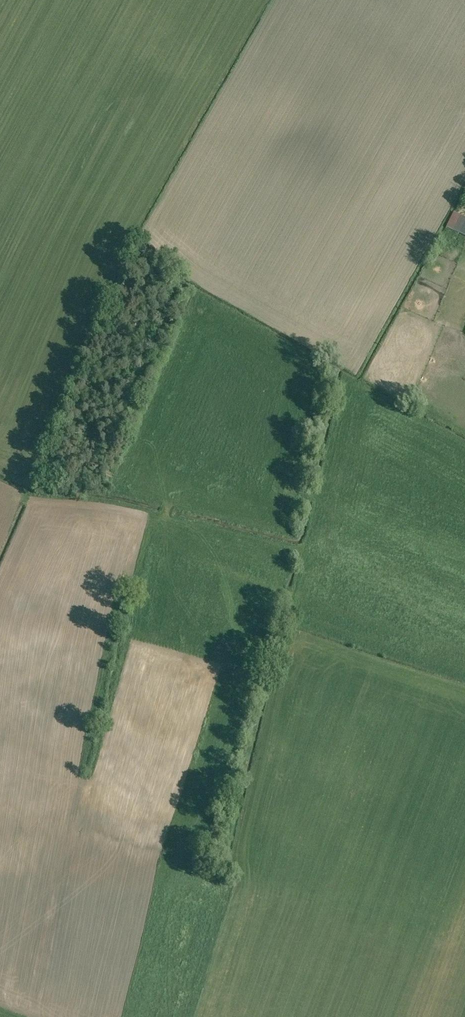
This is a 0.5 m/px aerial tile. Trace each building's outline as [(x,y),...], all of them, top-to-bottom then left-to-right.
[(464,219),(464,217),(454,211),(441,238),(453,244),(464,219)]
